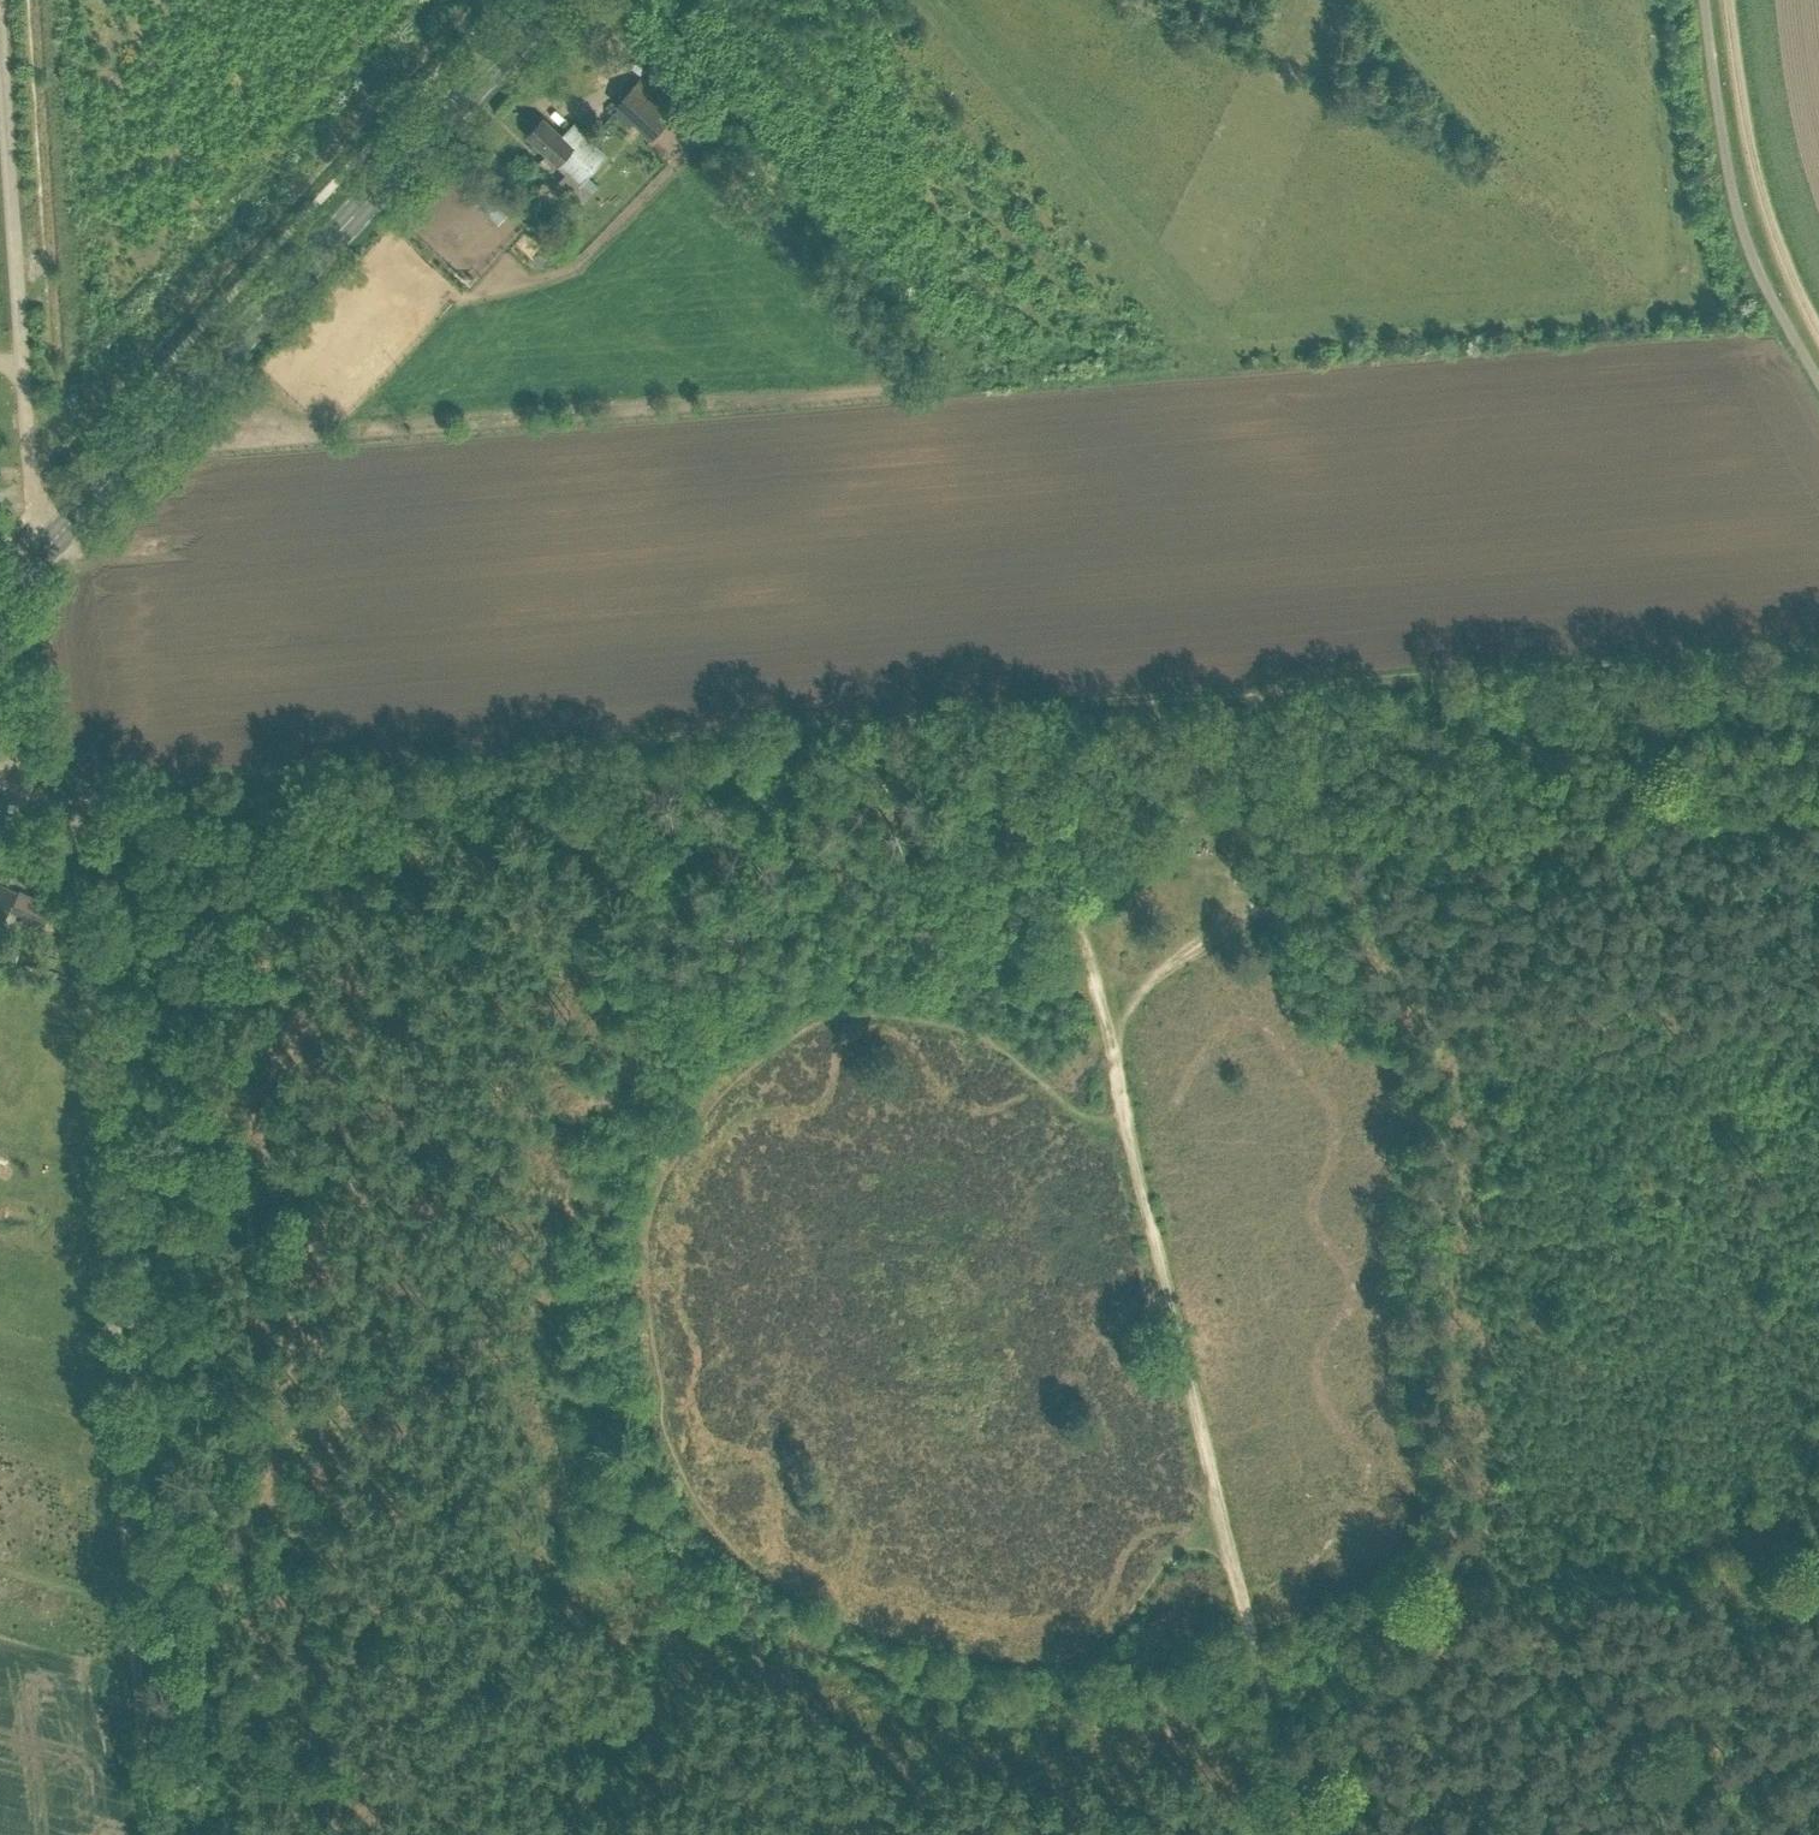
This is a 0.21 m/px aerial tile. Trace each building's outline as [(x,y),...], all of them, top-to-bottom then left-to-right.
[(628,91),(664,120),(678,103),(642,74),(628,91)] [(569,171),(579,181),(605,153),(573,124),(563,136),(542,117),(524,136),(567,174),(569,171)] [(482,201),(503,221),(513,210),(492,191),(482,201)] [(0,884),(0,912),(6,915),(17,891),(0,884)]
